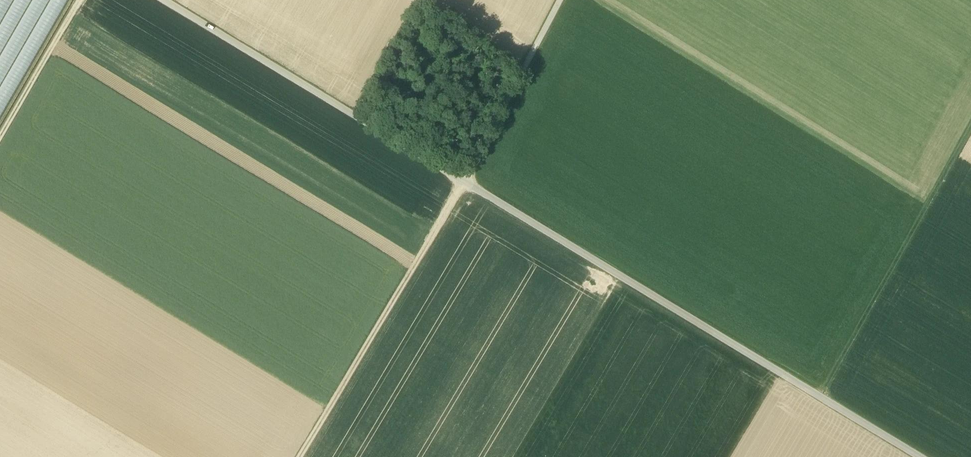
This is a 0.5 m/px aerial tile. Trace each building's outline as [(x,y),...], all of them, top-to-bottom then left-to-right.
[(75,0),(0,0),(0,129),(75,0)]
